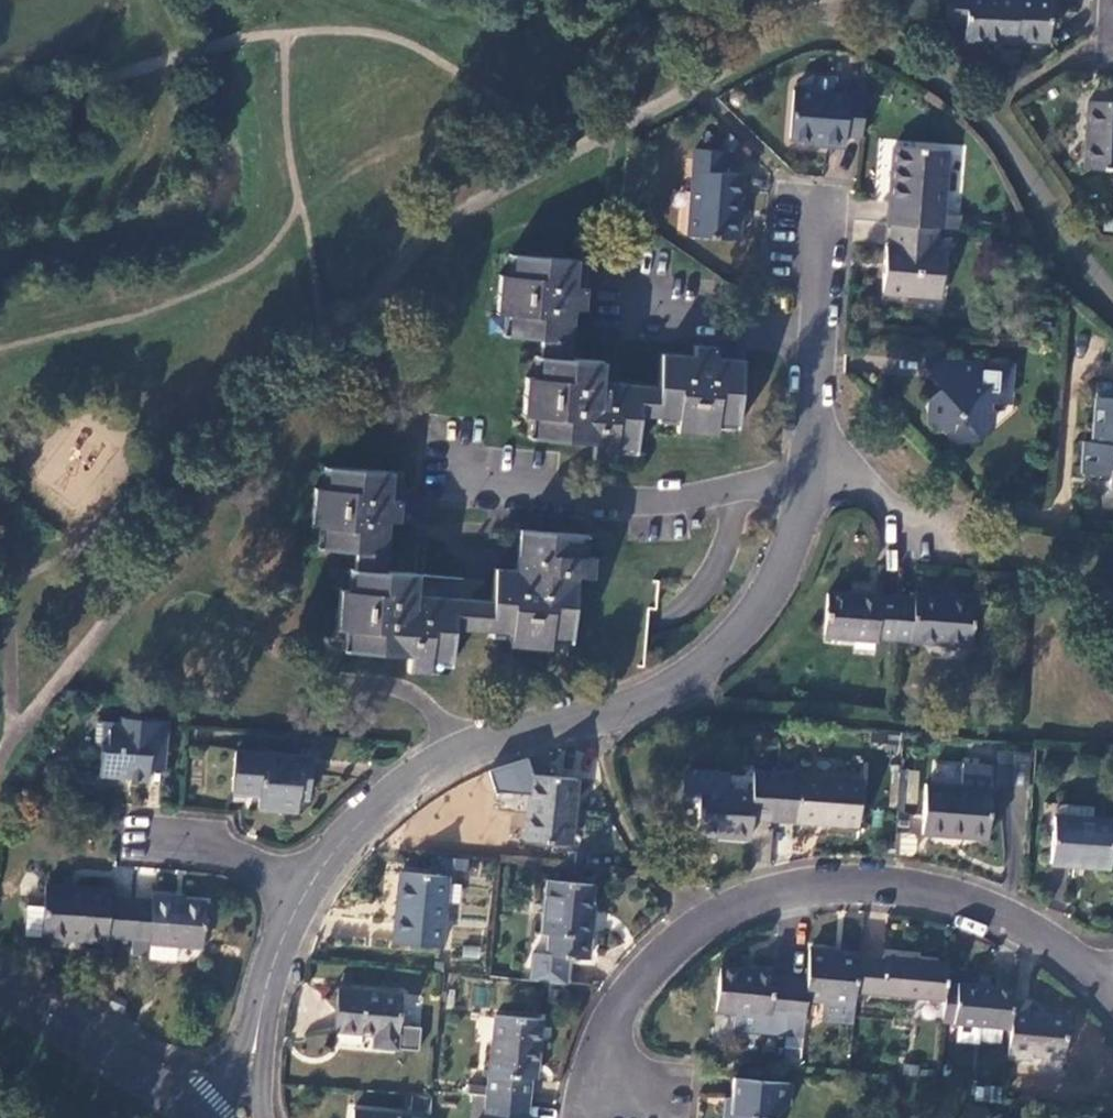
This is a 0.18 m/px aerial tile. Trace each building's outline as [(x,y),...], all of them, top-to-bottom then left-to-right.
[(943,24),(965,25),(965,42),(1016,43),(1016,41),(1049,42),(1051,0),(944,0),(943,24)] [(835,78),(813,75),(800,83),(800,88),(794,87),(790,140),(827,143),(827,147),(844,148),(845,137),(862,138),(865,98),(849,96),(849,95),(833,93),(835,78)] [(1087,104),(1084,171),(1112,173),(1112,105),(1087,104)] [(949,152),(894,147),(888,225),(894,225),(937,229),(943,230),(949,152)] [(688,236),(738,240),(743,173),(721,172),(723,150),(695,148),(688,236)] [(937,229),(894,225),(892,249),(886,248),(882,295),(940,300),(944,253),(935,253),(937,229)] [(589,261),(519,255),(518,275),(508,275),(499,274),(496,314),(505,314),(515,315),(513,335),(541,338),(539,357),(545,358),(543,377),(533,377),(524,376),(522,415),(531,416),(540,417),(539,437),(595,442),(593,458),(614,459),(615,451),(615,441),(635,442),(638,416),(658,417),(658,410),(678,412),(677,422),(676,431),(716,434),(717,425),(717,415),(737,416),(744,348),(718,346),(694,345),(694,355),(662,352),(659,386),(602,381),(603,361),(571,359),(574,308),(585,309),(589,261)] [(519,255),(509,255),(508,275),(518,275),(519,255)] [(515,315),(505,314),(503,334),(513,335),(515,315)] [(539,357),(535,357),(533,377),(543,377),(545,358),(539,357)] [(952,361),(931,359),(929,374),(941,388),(940,389),(950,390),(952,361)] [(1012,365),(952,361),(950,390),(940,389),(928,400),(926,419),(933,419),(941,428),(958,414),(978,434),(992,423),(993,413),(988,409),(988,400),(1009,403),(1012,365)] [(1109,473),(1107,487),(1112,488),(1112,398),(1095,396),(1089,441),(1082,441),(1079,469),(1109,473)] [(678,412),(658,410),(658,417),(657,420),(677,422),(678,412)] [(737,416),(717,415),(717,425),(737,426),(737,416)] [(540,417),(531,416),(529,436),(539,437),(540,417)] [(635,442),(615,441),(615,451),(635,452),(635,442)] [(334,469),(325,468),(323,488),(333,488),(334,469)] [(404,473),(334,469),(333,488),(323,488),(314,487),(311,526),(320,527),(329,528),(328,547),(355,551),(354,570),(359,571),(357,590),(348,590),(339,589),(336,628),(345,629),(354,630),(353,649),(409,655),(409,671),(429,673),(429,665),(430,655),(450,656),(453,628),(491,632),(491,626),(511,627),(510,637),(509,646),(550,649),(550,640),(551,631),(571,632),(575,576),(592,577),(594,557),(585,556),(575,555),(576,536),(519,530),(515,569),(495,567),(493,600),(416,594),(418,574),(384,572),(388,521),(399,522),(404,473)] [(329,528),(320,527),(318,547),(328,547),(329,528)] [(586,536),(576,536),(575,555),(585,556),(586,536)] [(354,570),(349,570),(348,590),(357,590),(359,571),(354,570)] [(914,599),(898,598),(895,639),(971,645),(974,599),(914,594),(914,599)] [(863,598),(829,596),(826,636),(877,639),(877,638),(895,639),(898,598),(864,595),(863,598)] [(511,627),(491,626),(491,632),(490,636),(510,637),(511,627)] [(354,630),(345,629),(343,648),(353,649),(354,630)] [(571,632),(551,631),(550,640),(570,642),(571,632)] [(450,656),(430,655),(429,665),(449,666),(450,656)] [(121,722),(98,720),(96,744),(101,744),(98,776),(147,780),(148,768),(150,751),(166,753),(169,721),(121,717),(121,722)] [(1029,750),(1002,748),(1000,782),(1027,784),(1029,750)] [(312,758),(235,750),(231,793),(258,796),(257,808),(296,812),(298,798),(308,799),(312,758)] [(166,753),(150,751),(148,768),(165,771),(166,753)] [(962,763),(960,787),(925,784),(921,834),(987,839),(991,790),(988,789),(990,766),(962,763)] [(917,802),(918,770),(905,769),(904,802),(917,802)] [(728,773),(692,770),(683,778),(682,800),(698,801),(696,832),(731,834),(730,837),(749,839),(751,818),(773,820),(777,775),(753,773),(751,794),(727,792),(728,773)] [(861,780),(777,773),(777,775),(773,820),(860,826),(861,780)] [(576,779),(531,775),(525,841),(569,845),(576,779)] [(1112,821),(1052,816),(1049,863),(1109,868),(1112,821)] [(912,830),(899,829),(898,851),(911,852),(915,848),(916,835),(912,830)] [(447,876),(399,872),(393,943),(441,948),(447,876)] [(593,885),(546,880),(541,934),(547,935),(546,955),(569,958),(588,960),(594,904),(591,904),(593,885)] [(110,891),(45,885),(41,936),(106,941),(106,936),(134,938),(137,900),(109,898),(110,891)] [(153,902),(137,900),(134,938),(134,939),(132,957),(146,959),(148,940),(150,941),(150,942),(178,945),(203,948),(208,905),(173,902),(174,899),(154,897),(153,902)] [(178,945),(150,942),(148,959),(177,962),(178,945)] [(853,1022),(855,1003),(856,992),(859,959),(828,956),(829,953),(810,951),(807,983),(791,982),(787,1019),(785,1034),(803,1036),(807,999),(824,1000),(822,1020),(853,1022)] [(546,955),(533,954),(531,979),(567,982),(569,958),(546,955)] [(882,961),(859,959),(856,992),(945,1001),(947,982),(949,963),(883,957),(882,961)] [(720,970),(716,1014),(736,1015),(735,1033),(785,1037),(785,1034),(787,1019),(791,982),(774,980),(775,974),(720,970)] [(1015,989),(947,982),(945,1001),(943,1022),(1011,1029),(1014,1002),(1015,989)] [(401,995),(338,989),(334,1030),(372,1033),(371,1045),(397,1048),(401,995)] [(1031,1004),(1014,1002),(1011,1029),(1009,1057),(1031,1059),(1032,1056),(1064,1059),(1069,1016),(1030,1012),(1031,1004)] [(541,1019),(495,1015),(487,1094),(528,1098),(530,1079),(535,1079),(541,1019)] [(733,1100),(726,1099),(724,1117),(774,1117),(774,1113),(786,1103),(787,1103),(789,1083),(735,1078),(733,1100)] [(487,1094),(484,1117),(527,1117),(528,1098),(487,1094)] [(354,1109),(353,1117),(409,1117),(410,1114),(354,1109)]
